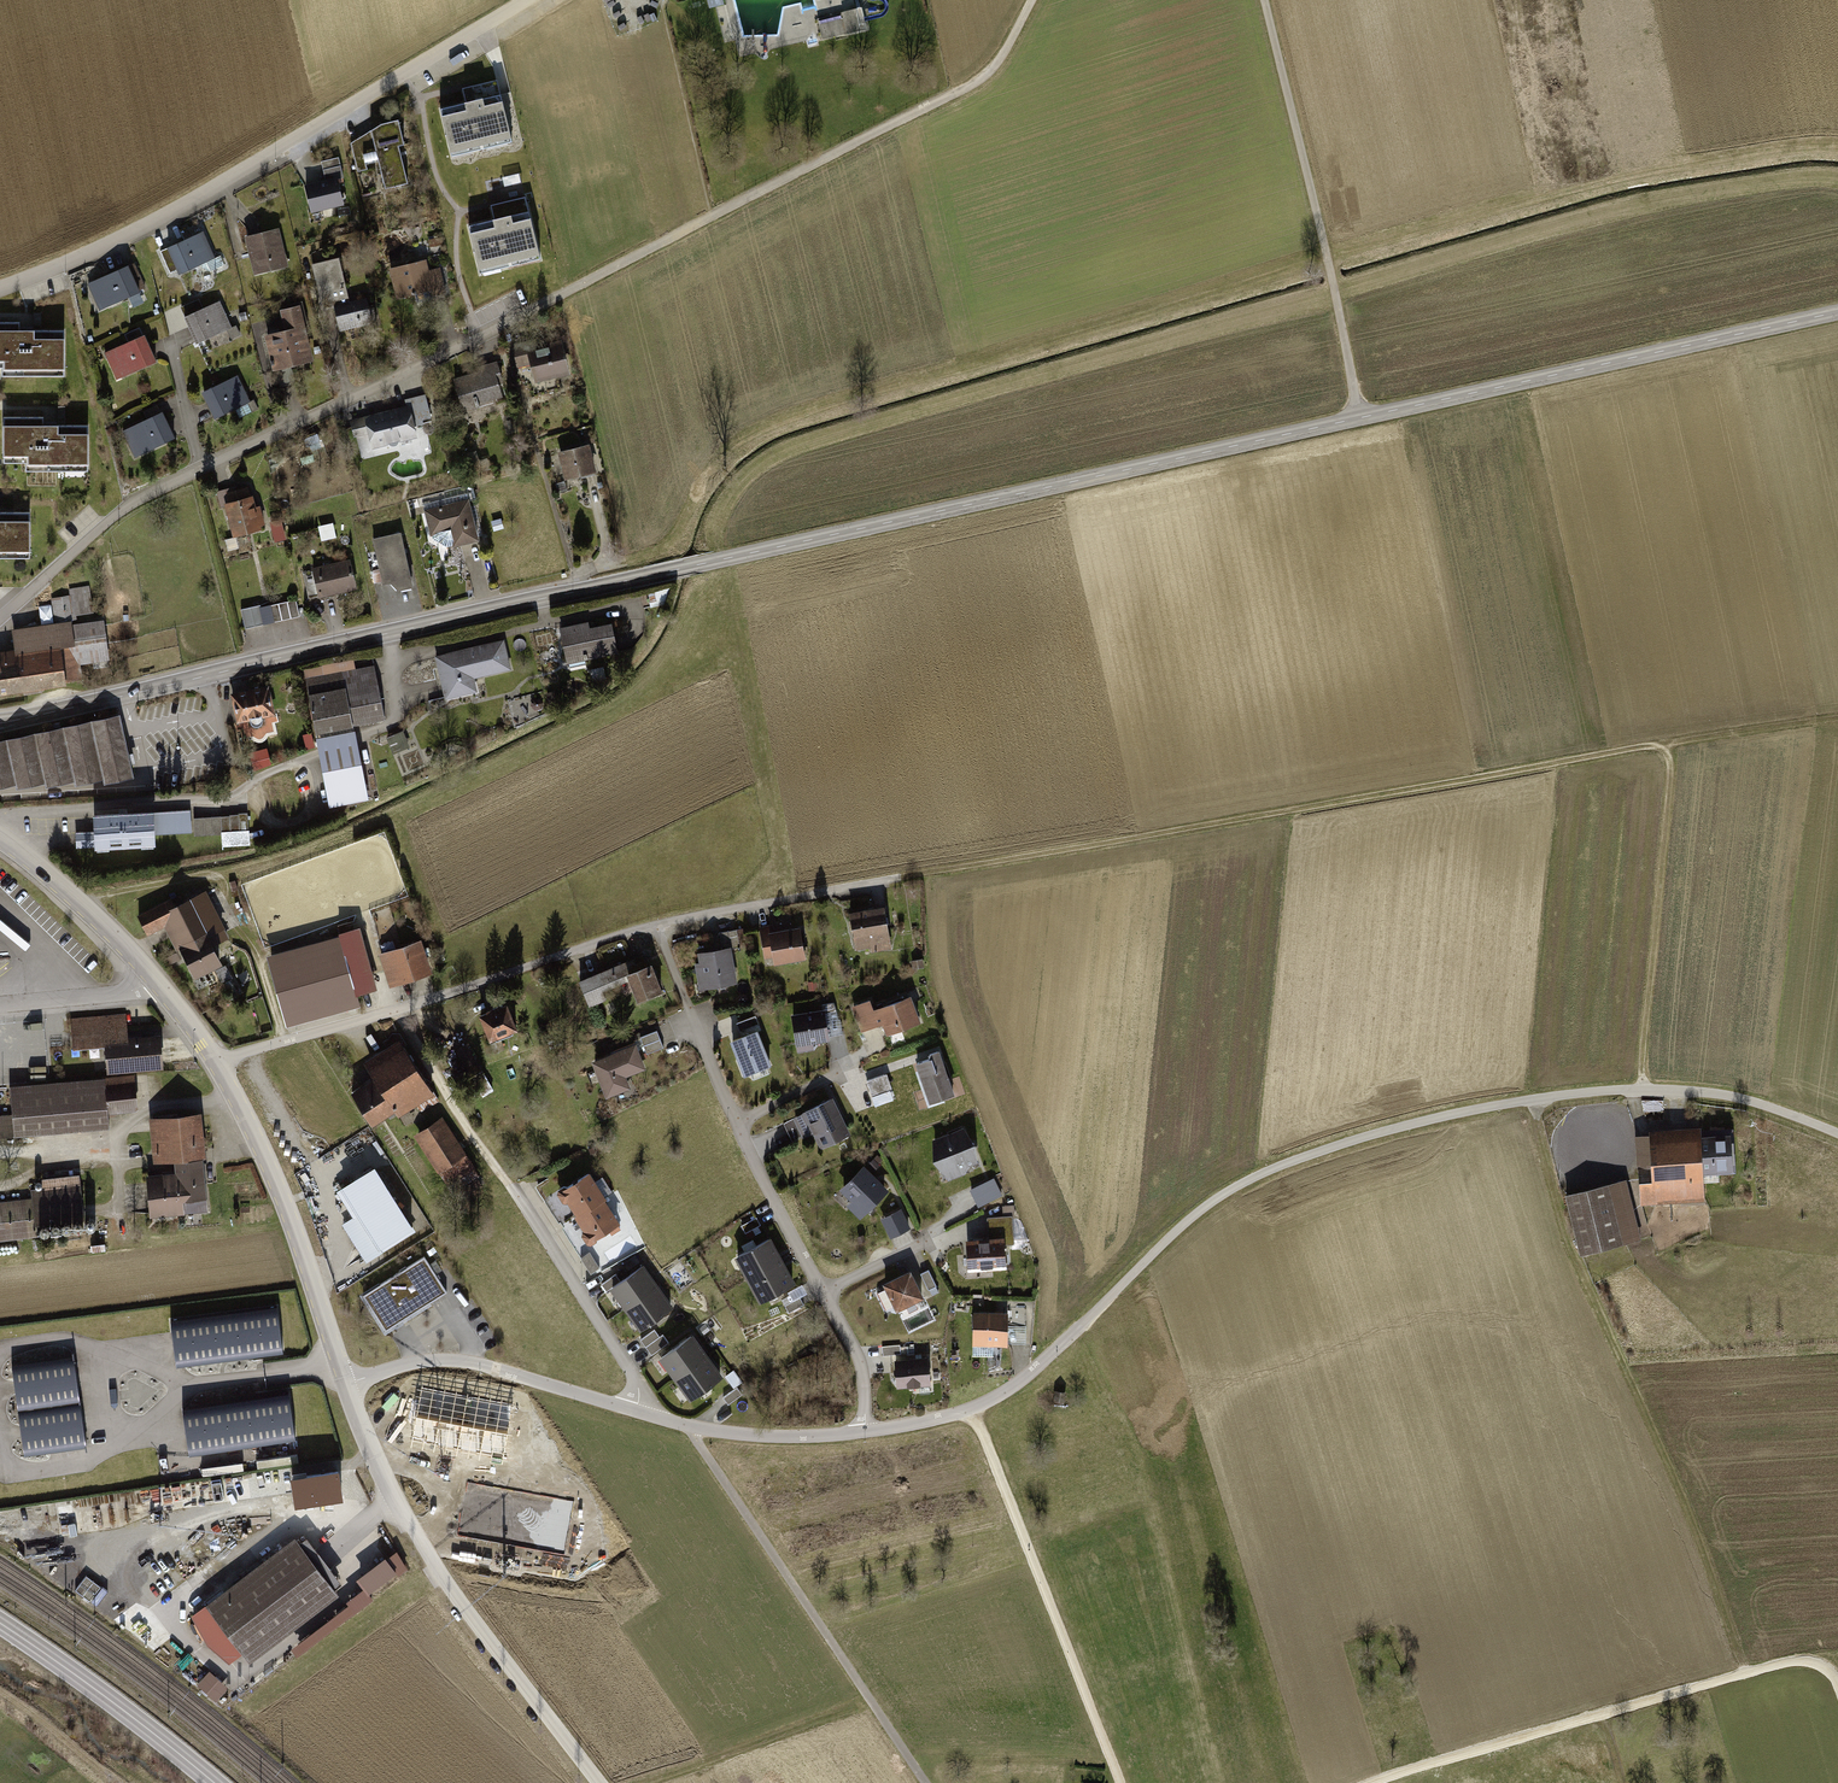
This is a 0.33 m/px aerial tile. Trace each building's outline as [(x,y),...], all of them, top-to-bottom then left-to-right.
[(858,11),(819,22),(824,42),(863,31),(858,11)] [(441,115),(452,159),(511,145),(497,86),(468,93),(472,107),(441,115)] [(389,124),(353,144),(368,197),(416,184),(406,146),(413,144),(408,120),(389,124)] [(303,182),(309,209),(347,201),(341,174),(303,182)] [(470,226),(481,272),(540,258),(526,197),(498,204),(501,218),(470,226)] [(281,230),(248,239),(257,275),(290,266),(281,230)] [(206,234),(163,253),(175,279),(218,260),(206,234)] [(343,257),(314,265),(326,310),(338,306),(355,302),(343,257)] [(432,260),(393,270),(401,299),(438,290),(440,297),(450,294),(443,267),(435,270),(432,260)] [(134,266),(91,285),(103,312),(146,293),(134,266)] [(355,302),(338,306),(347,339),(381,330),(372,297),(355,302)] [(184,308),(189,319),(205,311),(200,301),(184,308)] [(205,311),(189,319),(201,345),(235,329),(222,303),(205,311)] [(292,331),(270,336),(279,373),(323,363),(309,306),(287,311),(292,331)] [(0,319),(0,364),(3,364),(3,372),(64,371),(64,328),(34,328),(33,325),(19,325),(19,319),(0,319)] [(127,337),(131,346),(148,339),(144,329),(127,337)] [(131,346),(108,355),(119,381),(161,364),(151,338),(148,339),(131,346)] [(530,345),(516,349),(521,369),(536,365),(541,383),(576,373),(567,341),(532,351),(530,345)] [(486,372),(462,379),(471,412),(491,407),(490,403),(512,397),(501,361),(484,366),(486,372)] [(237,374),(203,390),(215,416),(250,399),(237,374)] [(415,405),(353,422),(358,439),(374,435),(378,450),(424,438),(415,405)] [(162,409),(122,429),(135,455),(175,435),(162,409)] [(42,414),(4,414),(4,459),(26,459),(26,467),(88,466),(88,423),(58,423),(58,420),(42,420),(42,414)] [(596,445),(562,453),(569,480),(602,473),(596,445)] [(254,489),(227,497),(241,539),(270,529),(260,497),(257,498),(254,489)] [(474,500),(428,511),(434,535),(458,529),(462,546),(485,541),(474,500)] [(0,510),(0,553),(29,553),(29,510),(0,510)] [(320,525),(322,540),(336,538),(334,523),(320,525)] [(285,539),(283,524),(273,525),(274,541),(285,539)] [(410,540),(384,545),(392,586),(418,581),(410,540)] [(355,559),(317,568),(325,599),(363,590),(355,559)] [(71,596),(53,599),(57,623),(96,616),(91,587),(71,590),(71,596)] [(300,601),(272,607),(276,623),(304,617),(300,601)] [(108,621),(76,625),(76,622),(18,630),(21,650),(0,654),(0,698),(86,684),(83,667),(114,663),(108,621)] [(593,623),(565,629),(573,664),(623,653),(616,624),(595,629),(593,623)] [(508,642),(438,659),(448,702),(482,694),(479,681),(515,672),(508,642)] [(392,721),(378,667),(307,681),(320,736),(392,721)] [(272,687),(235,695),(243,730),(279,723),(272,687)] [(0,744),(0,794),(23,789),(24,792),(51,786),(52,790),(80,784),(82,788),(110,782),(111,785),(137,780),(125,718),(0,744)] [(388,737),(394,753),(410,746),(404,731),(388,737)] [(361,732),(321,739),(336,809),(377,801),(361,732)] [(97,832),(79,833),(80,851),(167,847),(166,836),(193,835),(192,811),(97,816),(97,832)] [(223,847),(251,846),(249,814),(195,816),(195,835),(222,833),(223,847)] [(177,898),(142,916),(152,935),(169,926),(183,952),(188,949),(204,978),(229,964),(219,945),(231,939),(227,930),(230,929),(211,892),(182,908),(177,898)] [(891,909),(856,915),(862,954),(897,949),(891,909)] [(773,926),(761,928),(766,961),(777,959),(778,965),(811,960),(806,929),(775,934),(773,926)] [(366,933),(274,957),(289,1014),(381,990),(366,933)] [(424,941),(381,955),(392,988),(435,974),(424,941)] [(742,986),(735,949),(702,955),(704,964),(698,966),(703,993),(742,986)] [(644,1004),(670,994),(659,968),(653,970),(648,956),(584,982),(594,1008),(613,1001),(610,994),(636,984),(644,1004)] [(878,999),(855,1008),(864,1031),(889,1021),(895,1037),(929,1023),(919,996),(882,1010),(878,999)] [(514,1005),(487,1016),(498,1043),(525,1032),(514,1005)] [(831,1010),(797,1016),(804,1053),(818,1050),(817,1042),(836,1039),(831,1010)] [(131,1013),(72,1019),(75,1052),(110,1048),(113,1073),(170,1067),(167,1035),(133,1039),(131,1013)] [(755,1015),(738,1023),(744,1038),(762,1031),(755,1015)] [(744,1038),(737,1042),(752,1077),(777,1066),(762,1031),(744,1038)] [(660,1032),(643,1039),(650,1055),(667,1049),(660,1032)] [(437,1095),(405,1037),(366,1059),(373,1073),(362,1080),(386,1123),(437,1095)] [(468,1069),(478,1062),(466,1044),(456,1051),(468,1069)] [(638,1046),(597,1063),(613,1100),(636,1090),(632,1079),(648,1072),(638,1046)] [(948,1055),(922,1064),(937,1105),(962,1095),(948,1055)] [(138,1072),(10,1086),(14,1114),(0,1116),(0,1139),(117,1127),(116,1112),(142,1109),(138,1072)] [(891,1073),(868,1082),(875,1099),(898,1090),(891,1073)] [(855,1137),(836,1098),(798,1116),(809,1139),(820,1134),(828,1150),(855,1137)] [(209,1114),(154,1118),(157,1164),(182,1162),(183,1174),(155,1176),(158,1217),(193,1214),(192,1202),(216,1200),(209,1114)] [(448,1119),(419,1136),(443,1176),(472,1158),(448,1119)] [(1716,1124),(1663,1126),(1663,1134),(1649,1135),(1650,1167),(1664,1166),(1665,1181),(1653,1181),(1654,1205),(1719,1203),(1718,1181),(1733,1180),(1733,1169),(1745,1169),(1743,1135),(1716,1136),(1716,1124)] [(968,1128),(937,1141),(951,1176),(983,1164),(968,1128)] [(342,1222),(366,1261),(417,1229),(374,1162),(336,1189),(353,1215),(342,1222)] [(894,1192),(869,1167),(846,1190),(858,1202),(853,1206),(867,1219),(894,1192)] [(0,1200),(0,1241),(41,1235),(39,1226),(92,1219),(85,1172),(44,1178),(46,1193),(0,1200)] [(578,1215),(602,1199),(604,1198),(588,1174),(563,1191),(578,1215)] [(1638,1177),(1576,1193),(1592,1254),(1654,1238),(1638,1177)] [(1005,1196),(996,1178),(973,1189),(982,1208),(1005,1196)] [(602,1199),(578,1215),(577,1215),(584,1228),(582,1236),(587,1243),(593,1243),(597,1241),(597,1238),(608,1230),(611,1234),(621,1228),(602,1199)] [(914,1228),(904,1209),(885,1219),(895,1238),(914,1228)] [(992,1239),(975,1240),(976,1271),(1018,1269),(1016,1218),(992,1219),(992,1239)] [(780,1261),(769,1239),(738,1256),(750,1278),(780,1261)] [(600,1267),(589,1251),(580,1257),(591,1273),(600,1267)] [(428,1257),(366,1295),(389,1332),(450,1294),(428,1257)] [(792,1284),(780,1261),(750,1278),(761,1300),(792,1284)] [(656,1287),(642,1266),(621,1281),(613,1286),(627,1307),(656,1287)] [(931,1300),(917,1271),(890,1285),(904,1313),(931,1300)] [(613,1286),(621,1281),(616,1274),(602,1285),(607,1291),(613,1286)] [(800,1297),(808,1292),(803,1285),(781,1298),(791,1313),(805,1304),(800,1297)] [(671,1307),(656,1287),(627,1307),(642,1328),(671,1307)] [(277,1306),(172,1319),(179,1366),(284,1351),(277,1306)] [(1017,1314),(982,1313),(980,1346),(1016,1347),(1017,1314)] [(646,1347),(660,1337),(654,1329),(640,1340),(646,1347)] [(646,1347),(652,1355),(669,1342),(663,1335),(660,1337),(646,1347)] [(706,1357),(691,1336),(662,1357),(677,1377),(706,1357)] [(87,1443),(75,1354),(12,1362),(24,1451),(87,1443)] [(720,1377),(706,1357),(677,1377),(691,1398),(720,1377)] [(938,1357),(902,1362),(906,1390),(941,1385),(938,1357)] [(726,1376),(734,1387),(742,1381),(734,1370),(726,1376)] [(729,1404),(742,1394),(737,1387),(724,1397),(729,1404)] [(289,1391),(183,1406),(191,1453),(297,1436),(289,1391)] [(295,1511),(344,1503),(338,1472),(289,1480),(295,1511)] [(28,1553),(36,1536),(0,1521),(0,1540),(28,1553)] [(345,1596),(300,1539),(200,1617),(238,1666),(251,1655),(258,1664),(345,1596)] [(197,1684),(216,1702),(229,1688),(210,1671),(197,1684)]
